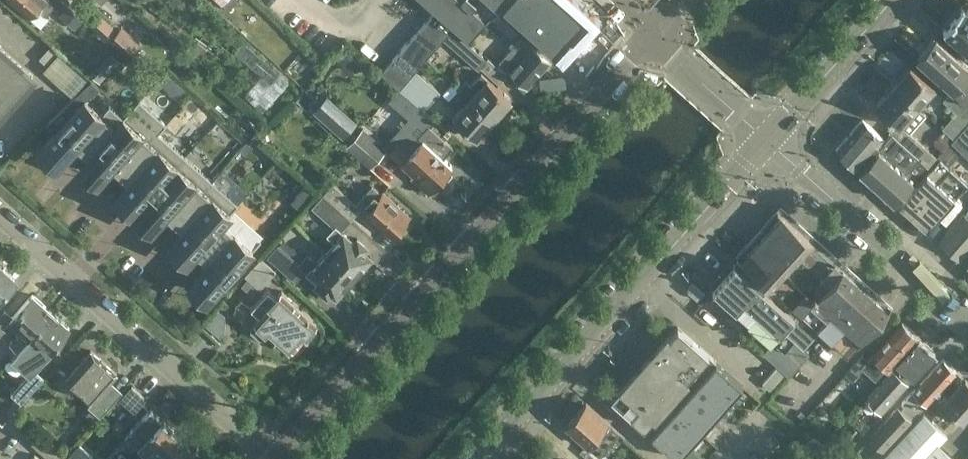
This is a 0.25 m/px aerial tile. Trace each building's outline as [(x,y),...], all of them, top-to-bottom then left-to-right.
[(52,7),(44,0),(10,0),(27,16),(35,8),(44,15),(52,7)] [(222,5),(223,4),(229,10),(239,0),(216,0),(222,5)] [(434,11),(453,28),(465,38),(468,41),(489,17),(502,3),(504,0),(422,0),(434,11)] [(502,3),(523,22),(556,52),(582,24),(582,23),(584,20),(583,9),(581,6),(581,5),(576,0),(504,0),(502,3)] [(502,3),(489,17),(511,37),(523,22),(502,3)] [(74,28),(81,20),(64,4),(56,12),(74,28)] [(966,8),(963,6),(964,6),(963,5),(943,28),(944,29),(944,28),(967,49),(967,5),(966,8)] [(239,61),(167,8),(162,14),(197,41),(188,54),(224,81),(239,61)] [(428,18),(427,19),(446,35),(453,28),(434,11),(428,18)] [(427,19),(415,32),(434,49),(443,38),(446,35),(427,19)] [(234,53),(246,40),(230,27),(219,40),(234,53)] [(128,54),(137,44),(119,28),(110,37),(128,54)] [(446,35),(443,38),(455,49),(478,69),(480,67),(499,84),(507,74),(488,56),(486,58),(464,39),(465,38),(453,28),(446,35)] [(415,32),(406,42),(425,59),(434,49),(415,32)] [(526,87),(550,61),(522,36),(498,62),(526,87)] [(967,103),(967,65),(935,36),(916,57),(952,89),(967,103)] [(406,42),(397,52),(416,69),(425,59),(406,42)] [(263,112),(290,82),(246,43),(236,53),(261,75),(244,95),(263,112)] [(178,65),(186,56),(175,47),(168,55),(178,65)] [(16,95),(32,76),(0,48),(0,112),(16,95)] [(397,52),(388,62),(407,79),(416,69),(397,52)] [(57,54),(43,70),(62,86),(75,71),(57,54)] [(306,60),(299,54),(285,70),(291,76),(306,60)] [(357,54),(342,59),(347,75),(362,70),(357,54)] [(388,62),(380,72),(398,89),(407,79),(388,62)] [(920,108),(936,90),(909,66),(893,84),(908,97),(920,108)] [(418,71),(409,81),(431,101),(440,91),(418,71)] [(81,90),(89,81),(80,72),(72,81),(81,90)] [(178,99),(186,90),(166,72),(158,81),(178,99)] [(487,79),(477,90),(468,83),(461,91),(494,120),(511,101),(487,79)] [(926,113),(920,108),(908,97),(893,84),(875,104),(898,125),(891,134),(916,158),(924,165),(925,163),(927,164),(936,155),(910,132),(926,113)] [(75,95),(69,88),(56,99),(63,106),(75,95)] [(952,89),(943,99),(967,120),(967,119),(967,103),(952,89)] [(494,120),(461,91),(455,97),(463,105),(452,117),(476,139),(494,120)] [(328,94),(313,110),(343,137),(357,121),(328,94)] [(166,123),(139,98),(123,116),(88,155),(85,158),(103,175),(111,166),(120,174),(158,132),(166,123)] [(45,143),(62,158),(75,143),(88,155),(123,116),(110,105),(102,113),(85,99),(45,143)] [(953,137),(967,121),(956,111),(942,128),(953,137)] [(856,167),(883,137),(862,118),(835,148),(856,167)] [(951,141),(958,148),(967,157),(967,122),(951,141)] [(451,166),(442,157),(452,146),(428,125),(418,135),(422,139),(409,153),(396,141),(387,152),(413,177),(418,172),(433,186),(451,166)] [(370,168),(387,148),(363,126),(345,146),(370,168)] [(943,129),(932,141),(941,150),(952,137),(943,129)] [(446,140),(451,134),(447,131),(442,136),(446,140)] [(139,207),(185,156),(158,132),(120,174),(129,182),(121,191),(139,207)] [(192,141),(198,135),(195,132),(189,139),(192,141)] [(246,156),(253,147),(247,142),(240,150),(246,156)] [(949,165),(962,152),(951,142),(938,155),(949,165)] [(859,170),(876,185),(895,164),(878,149),(859,170)] [(170,220),(173,222),(211,180),(185,156),(139,207),(156,223),(164,214),(170,220)] [(899,204),(913,217),(954,170),(938,156),(928,168),(927,167),(924,170),(927,173),(899,204)] [(895,164),(876,185),(893,199),(924,165),(916,158),(904,172),(895,164)] [(281,181),(291,170),(280,159),(270,170),(281,181)] [(913,217),(927,230),(967,183),(954,170),(913,217)] [(238,204),(211,180),(173,222),(182,230),(173,239),(191,255),(194,252),(199,246),(229,213),(238,204)] [(333,182),(321,194),(349,220),(361,208),(365,212),(372,204),(363,196),(362,195),(356,202),(333,182)] [(317,192),(307,184),(291,202),(301,211),(317,192)] [(372,187),(363,196),(372,204),(365,212),(364,213),(390,236),(407,216),(382,193),(380,195),(372,187)] [(349,220),(321,194),(311,206),(324,218),(323,218),(333,227),(326,236),(333,242),(323,252),(354,280),(364,269),(362,267),(364,265),(356,257),(365,248),(356,239),(352,243),(339,231),(349,220)] [(781,211),(739,258),(773,288),(814,241),(781,211)] [(229,213),(199,246),(194,252),(207,264),(194,279),(211,295),(235,269),(253,249),(252,249),(260,240),(229,213)] [(966,215),(964,213),(939,241),(959,259),(967,249),(967,213),(966,215)] [(873,293),(814,241),(773,288),(798,310),(820,330),(847,354),(889,308),(873,293)] [(305,255),(300,262),(278,242),(266,256),(277,265),(279,267),(294,281),(304,270),(317,282),(313,286),(326,297),(330,293),(335,298),(343,289),(344,291),(354,280),(323,252),(314,263),(305,255)] [(260,289),(276,270),(261,256),(244,275),(260,289)] [(735,263),(713,288),(746,318),(755,308),(761,314),(764,311),(783,329),(782,330),(803,348),(820,330),(798,310),(773,288),(739,258),(735,263)] [(0,265),(0,299),(17,280),(0,265)] [(697,300),(705,292),(695,284),(694,285),(688,292),(689,293),(697,300)] [(267,289),(252,306),(249,309),(258,317),(254,322),(254,323),(249,328),(249,332),(258,340),(261,340),(267,334),(288,353),(315,323),(281,292),(276,297),(267,289)] [(16,350),(50,311),(32,295),(9,320),(23,332),(18,337),(16,335),(9,343),(16,350)] [(215,333),(228,319),(218,310),(205,324),(215,333)] [(56,342),(69,328),(50,311),(16,350),(11,356),(30,372),(33,369),(56,342)] [(888,369),(895,361),(918,336),(902,321),(861,365),(860,366),(863,369),(875,379),(886,367),(888,369)] [(677,458),(741,383),(678,327),(675,331),(614,399),(677,458)] [(935,352),(918,336),(895,361),(898,362),(866,397),(881,411),(935,352)] [(808,354),(798,346),(783,363),(793,371),(808,354)] [(86,406),(89,409),(84,415),(94,423),(118,397),(106,386),(116,375),(90,351),(66,378),(91,401),(86,406)] [(912,417),(956,370),(943,358),(902,402),(905,405),(902,408),(912,417)] [(848,369),(856,377),(863,369),(860,366),(861,365),(856,361),(848,369)] [(770,389),(785,372),(777,364),(762,382),(770,389)] [(20,403),(43,378),(33,369),(30,372),(10,394),(20,403)] [(944,424),(955,412),(964,421),(967,416),(967,381),(965,379),(933,414),(944,424)] [(123,397),(136,408),(144,399),(131,388),(123,397)] [(853,408),(834,390),(828,396),(848,414),(853,408)] [(620,432),(608,422),(586,402),(566,425),(600,454),(620,432)] [(897,407),(869,437),(882,449),(910,419),(897,407)] [(124,437),(149,458),(193,458),(195,457),(194,453),(196,450),(193,449),(197,445),(196,440),(188,432),(182,433),(179,436),(149,409),(124,437)] [(796,416),(801,420),(805,416),(800,411),(796,416)] [(937,440),(936,439),(937,438),(937,433),(927,424),(932,419),(924,411),(878,458),(957,458),(937,440)] [(13,414),(5,422),(45,458),(63,458),(13,414)] [(124,437),(142,453),(136,458),(149,458),(124,437)] [(71,458),(97,458),(78,443),(67,456),(71,458)]
